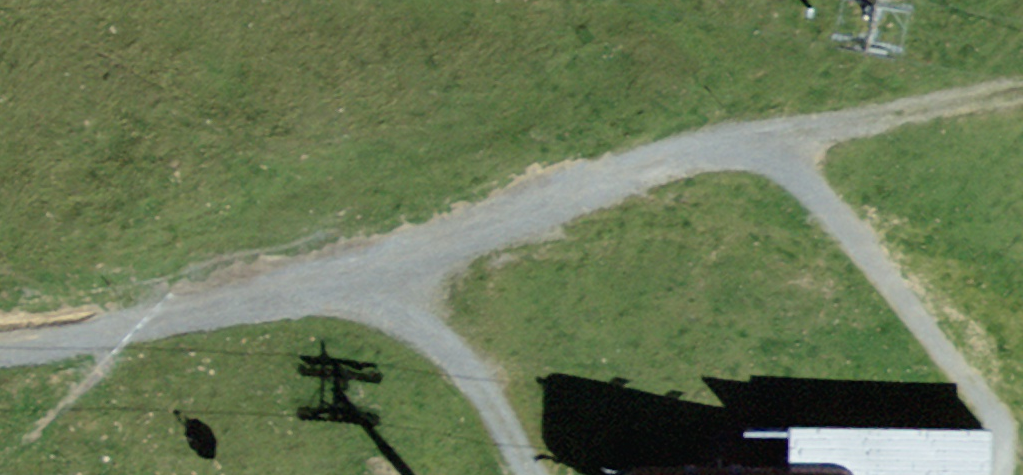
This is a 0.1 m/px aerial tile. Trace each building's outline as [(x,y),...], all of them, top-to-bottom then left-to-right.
[(796,474),(986,474),(987,431),(796,429),(796,474)]
